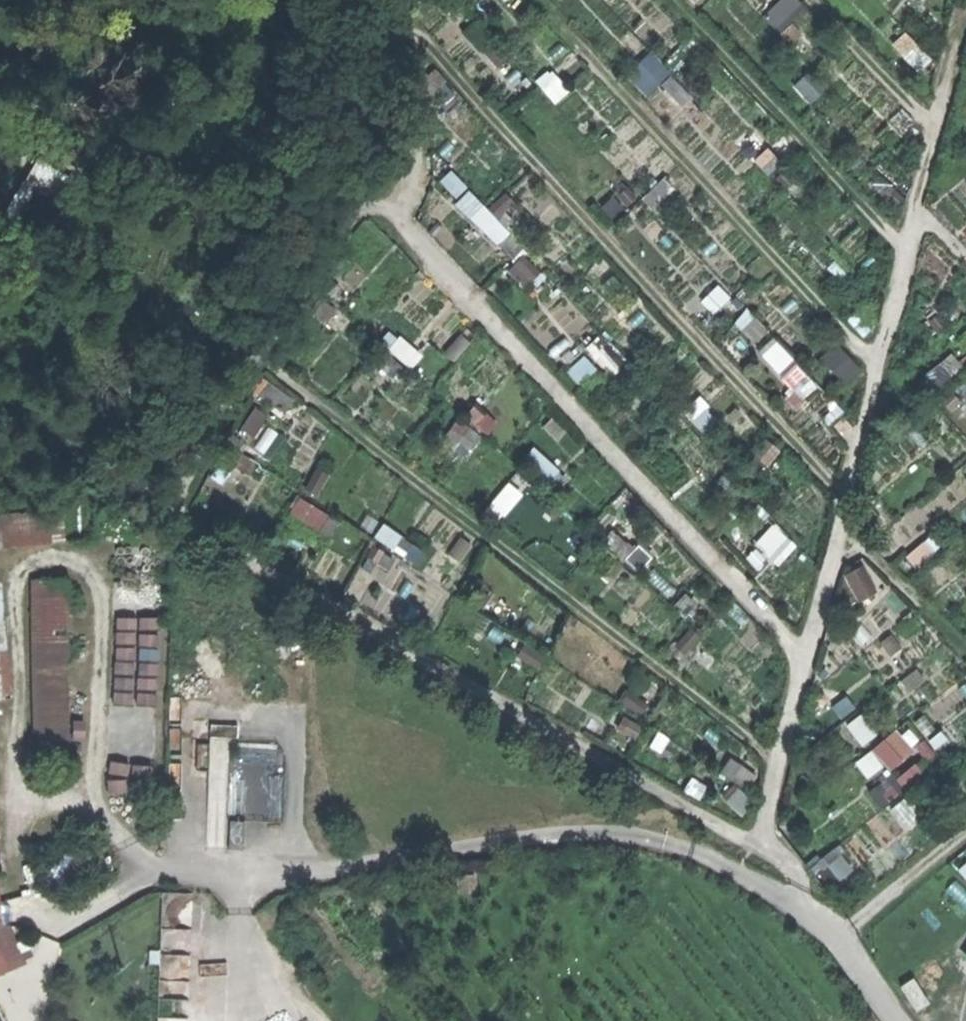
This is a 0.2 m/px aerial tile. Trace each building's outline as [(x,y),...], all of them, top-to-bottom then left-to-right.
[(781,30),(805,5),(800,0),(782,0),(767,16),(781,30)] [(908,31),(895,42),(919,70),(932,59),(908,31)] [(648,94),(672,70),(652,51),(628,75),(648,94)] [(792,358),(779,343),(767,353),(780,368),(792,358)] [(260,441),(274,416),(257,406),(242,430),(260,441)] [(537,447),(526,456),(543,475),(554,466),(537,447)] [(499,519),(524,493),(512,482),(487,508),(499,519)] [(777,522),(758,541),(779,562),(798,544),(777,522)] [(846,576),(862,598),(878,586),(863,564),(846,576)] [(35,742),(67,741),(64,581),(33,581),(35,742)] [(10,700),(0,591),(0,700),(10,700)] [(158,676),(159,618),(118,617),(118,657),(145,657),(145,676),(158,676)] [(858,759),(871,778),(914,749),(901,730),(858,759)] [(838,845),(814,865),(832,887),(856,867),(838,845)] [(918,1010),(931,1002),(915,977),(902,985),(918,1010)]
